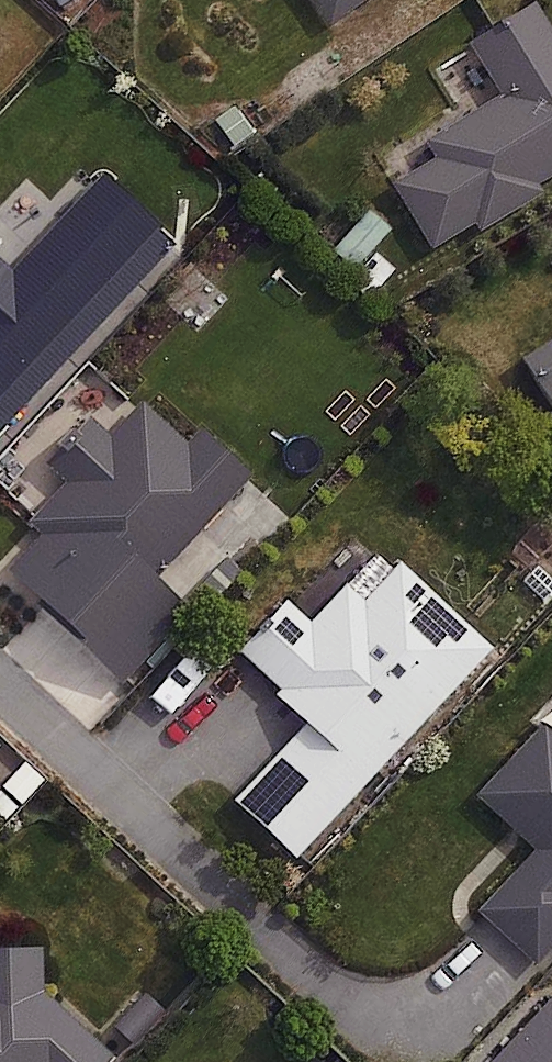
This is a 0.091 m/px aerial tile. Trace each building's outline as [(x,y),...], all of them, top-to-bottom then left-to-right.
[(328,21),(360,0),(315,0),(328,21)] [(390,164),(437,242),(551,175),(551,22),(540,2),(471,42),(503,98),(390,164)] [(177,233),(104,168),(14,269),(0,256),(0,432),(177,233)] [(530,363),(551,401),(551,350),(530,363)] [(78,494),(8,570),(124,677),(186,609),(151,576),(245,475),(151,389),(111,433),(90,414),(45,463),(78,494)] [(324,565),(244,653),(313,716),(235,801),(298,859),(493,647),(401,562),(364,602),(324,565)] [(477,799),(531,847),(473,911),(538,970),(551,954),(551,730),(545,724),(477,799)] [(114,1052),(45,988),(43,945),(0,947),(0,1061),(105,1061),(114,1052)]
